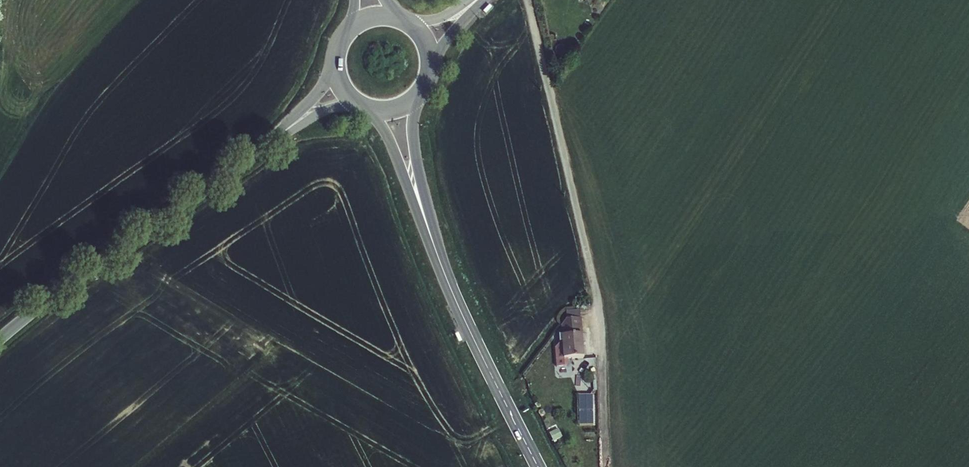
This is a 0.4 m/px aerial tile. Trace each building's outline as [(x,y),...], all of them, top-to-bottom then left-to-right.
[(581,324),(568,324),(561,334),(562,347),(557,348),(559,370),(564,370),(564,365),(584,363),(581,324)]
